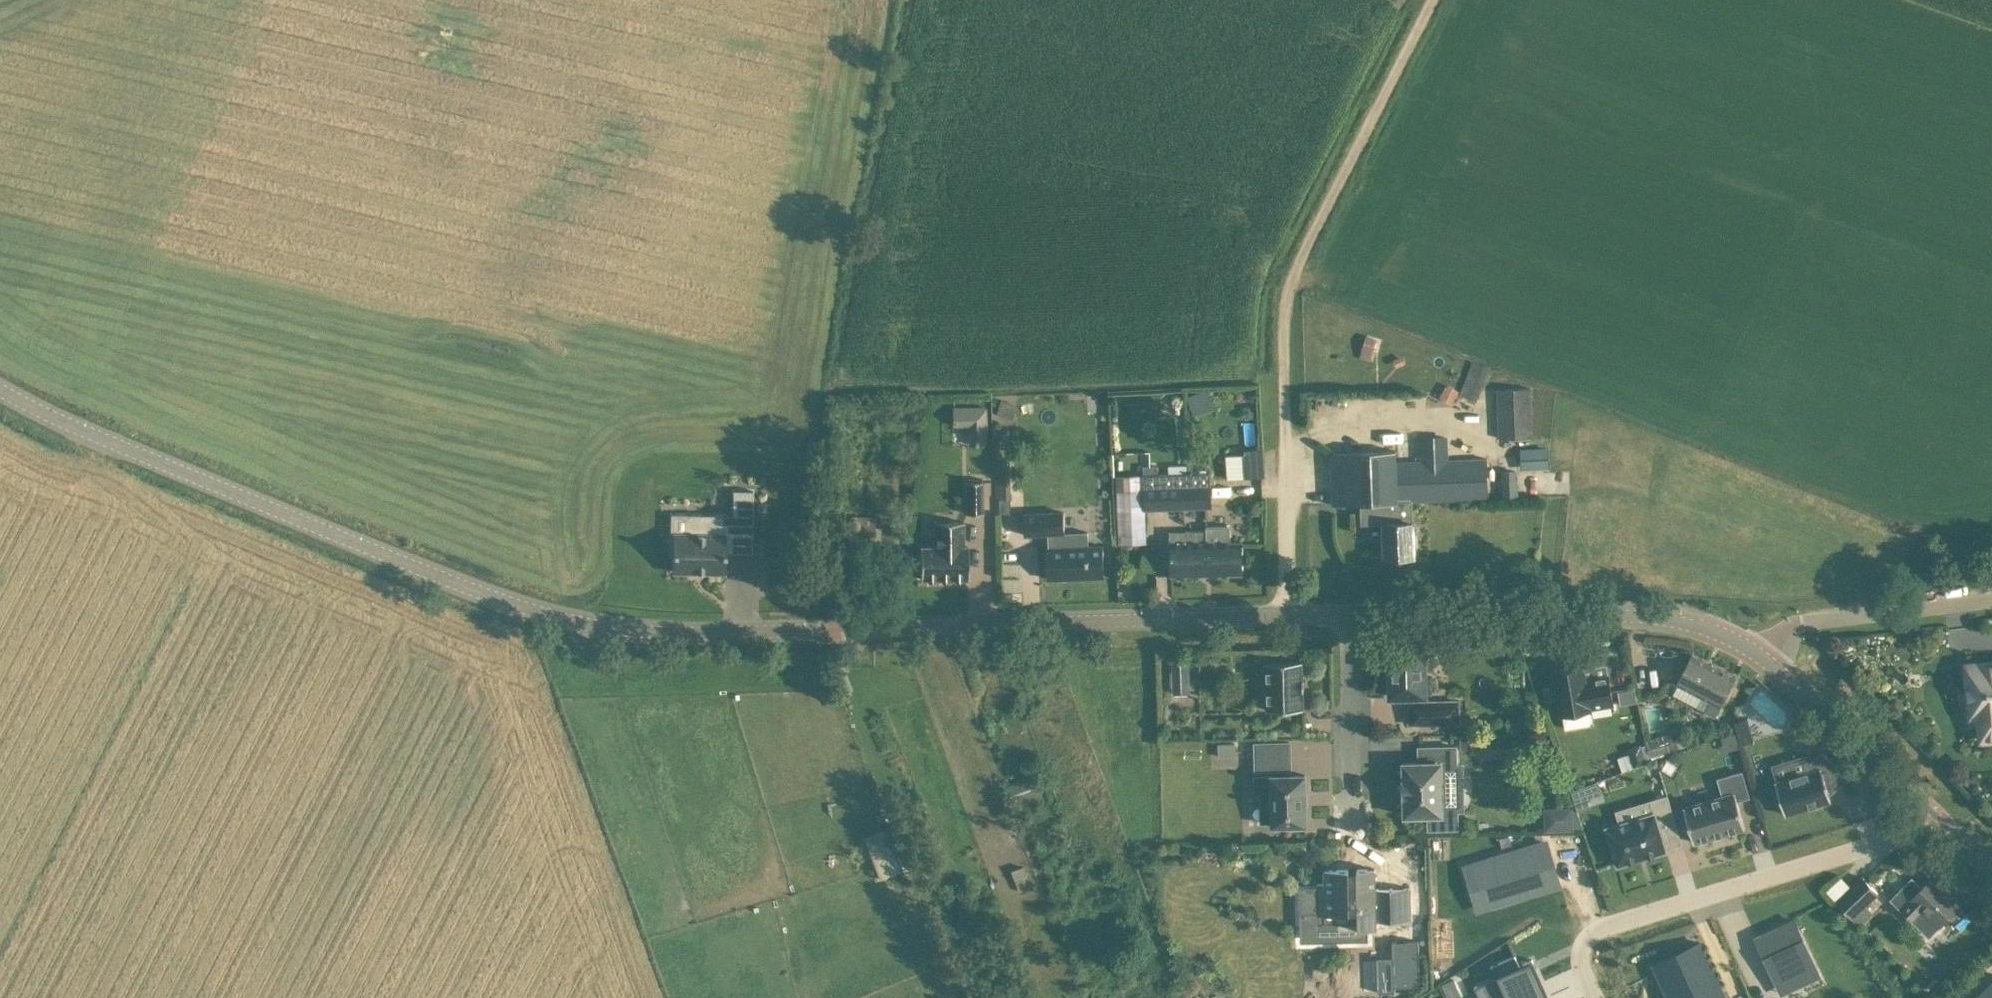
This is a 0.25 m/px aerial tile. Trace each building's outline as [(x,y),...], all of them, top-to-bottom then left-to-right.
[(1370,359),(1377,337),(1367,334),(1360,356),(1370,359)] [(1472,361),(1459,393),(1470,397),(1483,365),(1472,361)] [(1531,387),(1497,389),(1500,437),(1534,434),(1531,387)] [(1001,398),(997,413),(1013,418),(1018,403),(1001,398)] [(969,425),(969,435),(969,444),(988,444),(988,434),(988,405),(953,405),(953,425),(969,425)] [(1519,446),(1520,467),(1548,466),(1547,445),(1519,446)] [(1245,448),(1246,453),(1247,476),(1262,475),(1266,475),(1264,449),(1264,447),(1261,447),(1245,448)] [(1413,500),(1489,497),(1488,457),(1397,460),(1396,449),(1331,452),(1333,504),(1360,503),(1361,523),(1377,523),(1377,502),(1413,500)] [(1143,474),(1131,474),(1116,475),(1117,533),(1146,533),(1146,507),(1178,506),(1178,484),(1188,484),(1187,472),(1188,472),(1188,463),(1169,464),(1169,472),(1159,473),(1159,464),(1143,464),(1143,474)] [(1518,469),(1502,469),(1503,496),(1519,495),(1518,469)] [(1188,484),(1178,484),(1178,506),(1211,505),(1209,471),(1188,472),(1187,472),(1188,484)] [(983,481),(967,481),(967,512),(983,512),(983,481)] [(673,571),(725,572),(725,552),(752,552),(753,490),(734,490),(734,515),(687,514),(686,533),(675,533),(673,533),(673,538),(669,538),(669,556),(673,556),(673,571)] [(1011,495),(997,496),(997,513),(1012,512),(1011,495)] [(1377,523),(1385,523),(1386,556),(1415,555),(1413,500),(1377,502),(1377,523)] [(1047,545),(1047,547),(1048,577),(1091,576),(1107,575),(1106,544),(1106,536),(1091,536),(1090,527),(1064,528),(1064,509),(1022,510),(1022,532),(1049,531),(1049,545),(1047,545)] [(852,518),(850,547),(874,548),(876,520),(852,518)] [(880,525),(880,547),(881,547),(899,548),(900,519),(880,519),(880,525)] [(963,546),(963,521),(933,521),(934,546),(920,546),(920,578),(968,578),(968,546),(963,546)] [(1242,541),(1231,541),(1231,524),(1207,524),(1207,529),(1208,573),(1243,573),(1242,541)] [(1208,573),(1207,529),(1170,530),(1170,542),(1171,574),(1208,573)] [(1390,678),(1391,695),(1412,694),(1413,701),(1411,701),(1411,723),(1459,721),(1458,699),(1425,700),(1425,694),(1426,694),(1425,646),(1389,647),(1390,667),(1386,667),(1386,678),(1390,678)] [(1736,676),(1692,653),(1677,682),(1711,699),(1706,710),(1716,715),(1736,676)] [(1268,709),(1270,709),(1303,708),(1303,688),(1304,688),(1304,678),(1303,678),(1302,660),(1266,661),(1268,709)] [(1966,663),(1971,715),(1979,715),(1981,739),(1991,737),(1991,661),(1966,663)] [(1176,691),(1188,691),(1187,662),(1175,663),(1176,691)] [(1555,669),(1563,712),(1590,708),(1590,706),(1614,702),(1609,674),(1585,678),(1583,664),(1555,669)] [(1619,691),(1621,702),(1636,700),(1634,688),(1619,691)] [(1754,739),(1748,716),(1734,720),(1740,743),(1754,739)] [(1645,740),(1651,756),(1680,746),(1675,730),(1645,740)] [(1461,733),(1461,747),(1473,747),(1472,733),(1461,733)] [(1291,768),(1290,741),(1255,742),(1256,768),(1291,768)] [(1236,742),(1219,742),(1219,755),(1236,754),(1236,742)] [(1628,747),(1629,752),(1634,766),(1648,761),(1642,744),(1641,742),(1628,747)] [(1420,760),(1404,761),(1405,814),(1429,813),(1429,827),(1457,826),(1457,808),(1443,808),(1442,764),(1456,764),(1455,745),(1420,746),(1420,760)] [(1849,778),(1823,748),(1822,749),(1823,751),(1809,764),(1811,770),(1776,780),(1778,789),(1775,790),(1779,805),(1783,804),(1785,813),(1831,799),(1829,793),(1847,777),(1848,778),(1849,778)] [(1749,795),(1749,794),(1742,770),(1718,777),(1724,795),(1684,806),(1694,841),(1745,826),(1737,799),(1749,795)] [(1255,793),(1273,792),(1274,824),(1288,823),(1288,827),(1302,827),(1302,823),(1306,823),(1305,773),(1255,775),(1255,793)] [(1588,797),(1584,785),(1572,789),(1578,809),(1591,805),(1588,797)] [(1650,799),(1654,812),(1607,826),(1618,864),(1667,849),(1662,835),(1679,830),(1668,793),(1650,799)] [(1559,829),(1573,828),(1573,806),(1563,806),(1559,811),(1559,829)] [(866,828),(883,874),(900,868),(882,822),(866,828)] [(887,826),(895,850),(902,848),(894,824),(887,826)] [(1504,881),(1509,900),(1562,887),(1557,868),(1567,866),(1561,842),(1481,862),(1487,885),(1504,881)] [(1031,886),(1024,865),(1012,868),(1019,890),(1031,886)] [(1375,867),(1325,868),(1325,881),(1318,882),(1318,900),(1323,900),(1323,913),(1336,913),(1336,928),(1377,927),(1377,919),(1411,918),(1410,886),(1376,887),(1375,867)] [(1863,875),(1847,890),(1840,883),(1830,893),(1837,900),(1852,917),(1879,892),(1863,875)] [(1921,910),(1930,919),(1933,916),(1940,923),(1959,904),(1931,877),(1901,907),(1914,918),(1921,910)] [(1812,978),(1794,919),(1755,931),(1773,989),(1812,978)] [(1454,953),(1454,939),(1438,940),(1438,954),(1454,953)] [(1420,985),(1419,941),(1393,942),(1394,986),(1420,985)] [(1659,970),(1671,997),(1699,997),(1720,987),(1702,946),(1671,961),(1673,964),(1659,970)] [(1536,971),(1525,975),(1520,966),(1515,954),(1491,965),(1497,978),(1488,983),(1495,997),(1548,997),(1536,971)] [(1455,978),(1444,983),(1450,997),(1451,997),(1461,993),(1455,978)] [(1977,997),(1991,997),(1991,983),(1977,997)]
